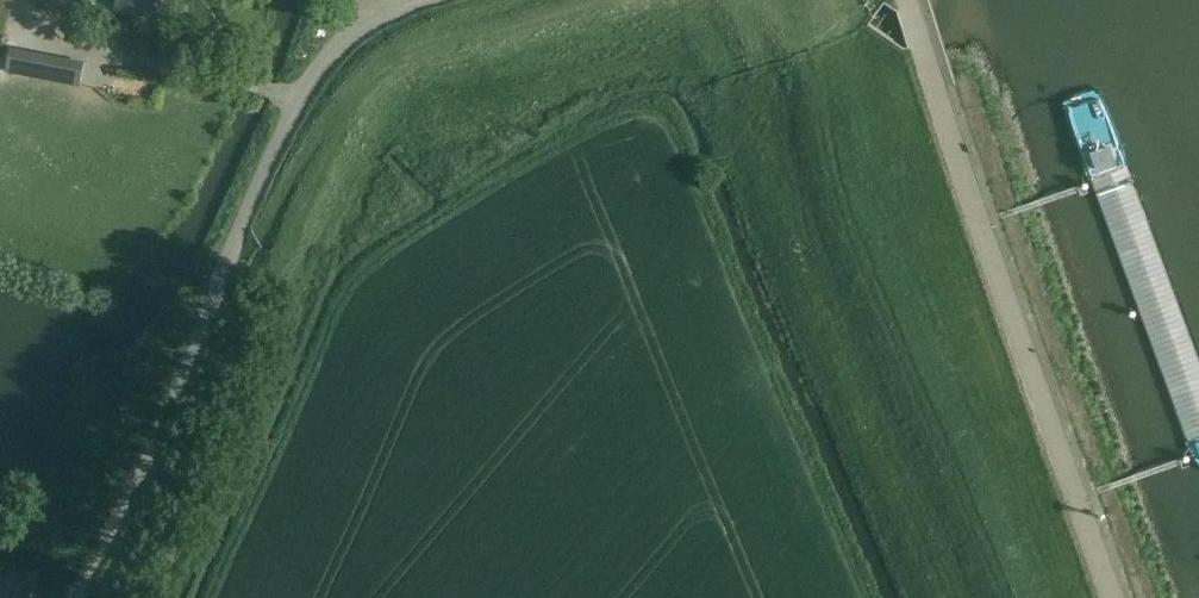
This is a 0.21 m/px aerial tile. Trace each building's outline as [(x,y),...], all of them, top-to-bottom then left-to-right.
[(114,10),(138,14),(139,8),(172,14),(175,0),(116,0),(114,10)] [(4,72),(48,80),(79,86),(84,61),(9,47),(7,59),(4,72)]
